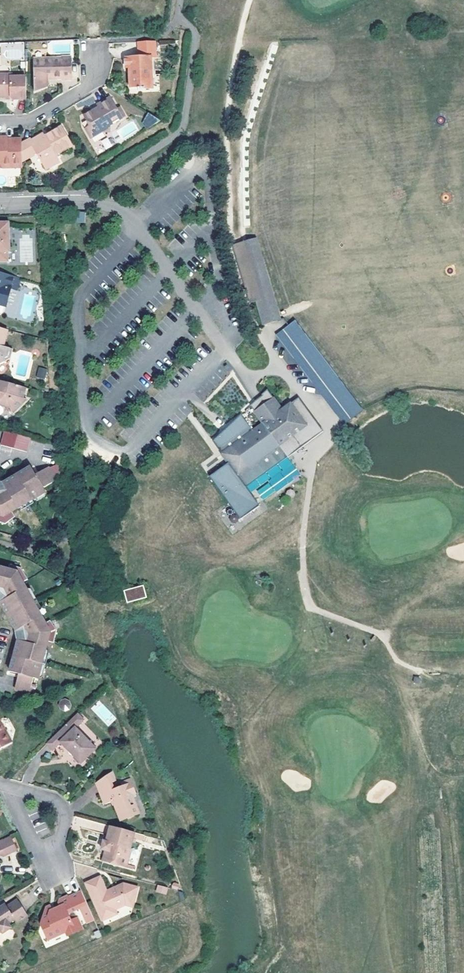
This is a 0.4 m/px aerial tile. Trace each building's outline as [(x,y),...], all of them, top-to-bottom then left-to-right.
[(157,57),(156,41),(139,41),(140,57),(128,57),(124,63),(127,68),(130,68),(131,88),(138,88),(138,90),(145,90),(145,87),(148,87),(151,77),(153,77),(153,57),(157,57)] [(1,65),(1,59),(24,59),(24,42),(1,42),(1,55),(0,55),(0,65),(1,65)] [(73,58),(36,58),(36,78),(36,91),(49,85),(49,77),(55,77),(55,78),(63,78),(63,80),(73,80),(73,58)] [(8,98),(8,96),(12,96),(12,98),(15,100),(28,100),(28,77),(12,78),(12,75),(0,76),(0,98),(8,98)] [(89,121),(92,126),(88,128),(93,136),(105,130),(110,131),(111,126),(126,117),(114,96),(101,104),(103,108),(97,111),(97,110),(86,116),(89,121)] [(152,113),(148,119),(156,125),(163,121),(152,113)] [(47,139),(45,137),(44,134),(32,140),(33,143),(24,143),(24,161),(35,154),(34,153),(38,151),(48,168),(59,162),(56,156),(59,154),(69,148),(72,146),(61,128),(49,135),(50,137),(47,139)] [(25,164),(24,161),(24,143),(24,139),(3,140),(3,138),(0,138),(0,168),(5,168),(5,164),(25,164)] [(61,157),(71,151),(69,148),(59,154),(61,157)] [(85,223),(85,212),(76,211),(76,223),(85,223)] [(8,262),(8,252),(10,252),(10,223),(0,224),(0,262),(8,262)] [(253,237),(244,240),(269,321),(278,318),(253,237)] [(244,240),(234,243),(252,300),(256,299),(263,323),(269,321),(244,240)] [(0,273),(0,306),(3,307),(7,305),(11,289),(16,291),(19,279),(0,273)] [(293,319),(283,326),(329,386),(321,392),(343,422),(361,408),(293,319)] [(283,326),(275,333),(321,392),(329,386),(283,326)] [(9,331),(0,329),(0,366),(6,362),(2,355),(1,355),(1,351),(3,352),(9,331)] [(281,354),(289,366),(295,363),(287,350),(281,354)] [(39,366),(36,377),(44,380),(48,369),(39,366)] [(0,382),(0,406),(11,409),(13,416),(28,401),(24,400),(27,389),(0,382)] [(263,421),(287,455),(323,428),(298,395),(290,401),(294,408),(286,414),(282,407),(267,387),(262,392),(262,393),(255,398),(250,403),(263,421)] [(290,401),(282,407),(286,414),(294,408),(290,401)] [(287,455),(263,421),(253,428),(241,412),(213,440),(228,461),(209,475),(241,517),(260,503),(246,485),(287,455)] [(28,451),(30,436),(3,431),(0,446),(28,451)] [(34,475),(30,467),(14,476),(3,483),(9,495),(0,501),(0,514),(2,515),(15,507),(16,508),(18,507),(42,493),(44,492),(42,488),(50,483),(48,467),(40,471),(43,475),(37,479),(34,475)] [(44,496),(42,493),(18,507),(20,510),(44,496)] [(29,594),(28,593),(26,593),(18,579),(3,575),(3,574),(1,573),(0,573),(0,589),(9,592),(13,600),(2,606),(10,621),(18,635),(29,629),(34,638),(32,647),(19,643),(14,660),(10,674),(20,676),(24,677),(22,684),(18,683),(16,691),(30,694),(34,681),(38,682),(39,680),(46,653),(46,651),(46,650),(49,636),(42,623),(43,622),(42,620),(29,594)] [(127,589),(128,600),(144,598),(143,587),(127,589)] [(29,594),(42,620),(45,618),(32,592),(29,594)] [(49,654),(46,653),(39,680),(42,681),(49,654)] [(63,704),(62,705),(61,707),(61,709),(61,711),(62,712),(64,713),(66,713),(68,713),(69,712),(70,710),(71,709),(71,707),(70,705),(68,704),(67,703),(65,703),(63,704)] [(85,722),(79,715),(47,745),(54,752),(62,744),(83,765),(97,751),(78,729),(85,722)] [(12,745),(0,723),(0,751),(12,745)] [(112,801),(114,806),(119,821),(137,814),(131,796),(135,794),(129,780),(120,784),(121,787),(114,790),(111,783),(114,781),(111,773),(96,784),(104,805),(110,802),(112,801)] [(72,825),(103,832),(105,824),(74,816),(72,825)] [(125,830),(111,826),(108,841),(105,841),(103,849),(107,850),(104,861),(126,867),(135,832),(125,830)] [(4,857),(16,851),(10,838),(0,842),(0,856),(4,857)] [(99,878),(86,885),(102,921),(116,915),(114,910),(124,906),(132,908),(137,888),(123,885),(106,892),(99,878)] [(157,885),(155,892),(167,894),(168,887),(157,885)] [(79,908),(73,894),(59,900),(57,905),(58,907),(51,911),(49,906),(45,908),(41,925),(47,940),(65,932),(67,936),(78,931),(73,919),(70,920),(67,914),(79,908)] [(17,901),(7,907),(5,905),(0,909),(0,933),(1,932),(3,934),(11,928),(9,924),(15,920),(17,923),(27,916),(17,901)] [(76,917),(73,919),(78,931),(82,929),(76,917)]
